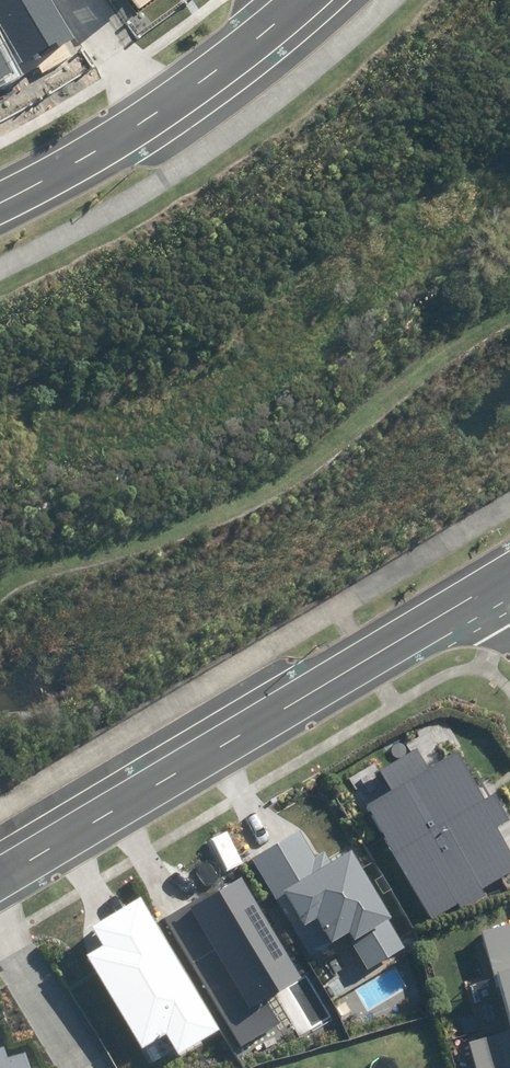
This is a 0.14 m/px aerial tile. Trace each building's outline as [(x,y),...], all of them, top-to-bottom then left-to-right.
[(24,66),(74,36),(52,0),(0,0),(0,26),(24,66)] [(13,74),(0,49),(0,80),(13,74)] [(433,919),(458,904),(463,911),(488,896),(484,890),(509,874),(509,848),(497,827),(509,819),(509,816),(497,795),(488,801),(458,752),(429,770),(417,750),(380,772),(391,791),(365,807),(433,919)] [(347,935),(367,969),(408,946),(352,849),(331,861),(326,853),(316,858),(301,832),(253,859),(308,956),(347,935)] [(244,1046),(282,1024),(266,998),(301,977),(241,876),(168,919),(244,1046)] [(181,1055),(222,1031),(141,897),(93,926),(104,945),(85,958),(141,1050),(168,1034),(181,1055)] [(485,931),(509,1029),(509,925),(485,931)] [(475,1067),(509,1067),(509,1031),(468,1041),(475,1067)] [(27,1053),(14,1056),(11,1046),(0,1048),(0,1067),(31,1067),(27,1053)]
